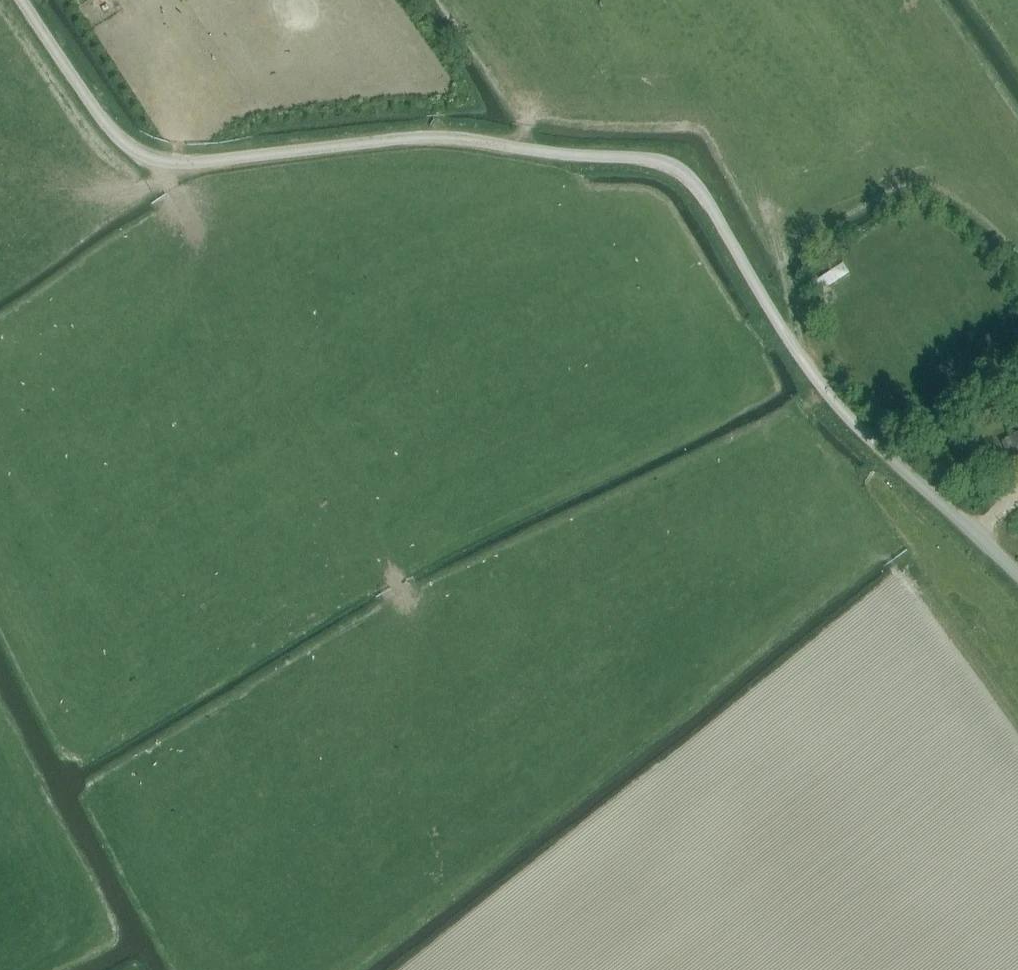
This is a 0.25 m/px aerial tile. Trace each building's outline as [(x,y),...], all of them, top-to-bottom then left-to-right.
[(820,293),(854,274),(848,264),(814,283),(820,293)] [(1001,441),(1009,460),(1017,456),(1017,433),(1001,441)]
